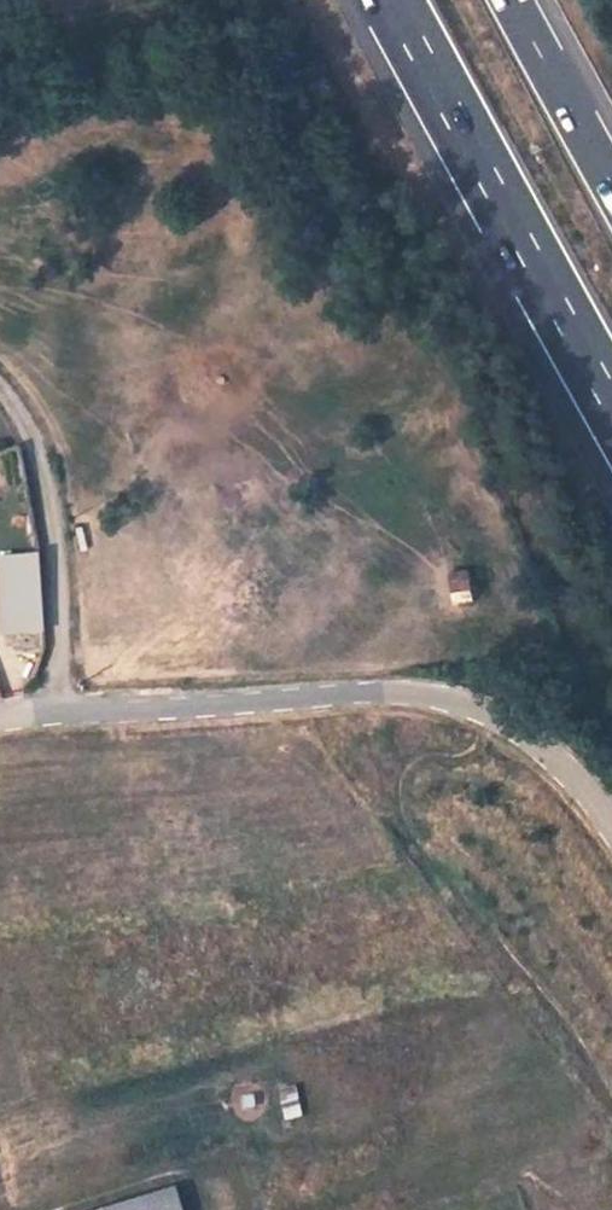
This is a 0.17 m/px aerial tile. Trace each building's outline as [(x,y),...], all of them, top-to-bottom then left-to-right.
[(42,634),(37,555),(0,557),(0,626),(1,637),(42,634)] [(9,710),(0,670),(0,711),(9,710)] [(171,1188),(94,1209),(178,1209),(171,1188)]
